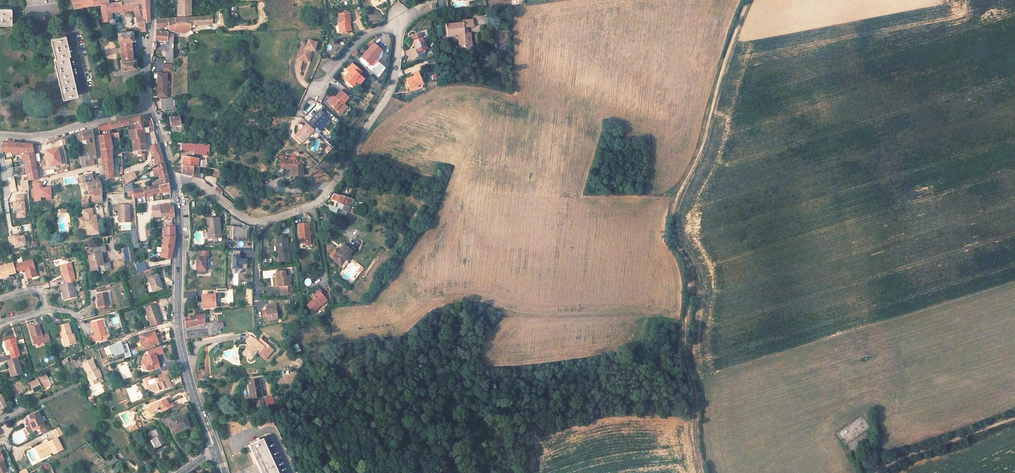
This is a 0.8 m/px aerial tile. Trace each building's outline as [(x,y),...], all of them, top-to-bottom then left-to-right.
[(71,8),(84,6),(88,6),(101,4),(108,3),(107,0),(70,0),(71,8)] [(138,2),(141,2),(142,6),(144,20),(149,20),(149,0),(138,0),(138,2)] [(177,15),(191,14),(191,0),(177,0),(177,15)] [(126,10),(133,9),(136,7),(142,6),(141,2),(138,2),(122,6),(121,1),(108,3),(108,11),(110,11),(110,12),(118,11),(126,11),(126,10)] [(111,19),(110,12),(110,11),(108,11),(108,3),(101,4),(102,20),(110,21),(110,22),(110,23),(111,23),(111,24),(112,24),(113,23),(114,22),(114,21),(114,20),(113,20),(112,19),(111,19)] [(136,7),(133,9),(135,16),(134,17),(135,20),(136,25),(138,25),(139,25),(144,25),(145,25),(144,22),(144,20),(142,6),(136,7)] [(0,9),(0,24),(12,24),(12,9),(0,9)] [(348,12),(337,13),(338,22),(340,31),(349,30),(348,21),(349,20),(348,12)] [(155,26),(162,27),(166,25),(180,23),(180,17),(156,19),(155,26)] [(470,24),(469,17),(461,18),(461,20),(445,22),(446,34),(457,32),(458,45),(470,44),(468,31),(462,32),(462,25),(470,24)] [(177,32),(185,32),(190,29),(190,22),(180,23),(166,25),(168,28),(170,29),(177,28),(177,32)] [(133,31),(118,32),(118,41),(119,41),(122,62),(120,62),(121,68),(136,67),(135,59),(133,59),(131,40),(133,40),(133,31)] [(154,39),(166,40),(166,54),(172,55),(173,34),(169,32),(166,31),(156,31),(154,39)] [(428,49),(422,32),(411,36),(417,53),(428,49)] [(65,34),(50,38),(55,58),(53,59),(62,99),(77,95),(68,55),(70,55),(65,34)] [(301,41),(297,52),(303,54),(302,57),(307,58),(310,49),(313,51),(316,42),(307,39),(306,42),(301,41)] [(374,42),(361,57),(367,62),(368,63),(377,53),(382,48),(374,42)] [(303,54),(297,52),(296,57),(306,61),(307,58),(302,57),(303,54)] [(384,63),(388,55),(383,52),(379,60),(384,63)] [(368,63),(370,65),(379,55),(377,53),(368,63)] [(367,62),(361,57),(359,61),(364,66),(367,62)] [(363,73),(352,64),(346,70),(349,72),(342,79),(351,87),(356,83),(359,86),(365,79),(360,75),(363,73)] [(172,65),(163,65),(163,73),(166,73),(172,73),(172,65)] [(349,72),(346,70),(340,76),(342,79),(349,72)] [(423,82),(419,71),(414,73),(415,76),(410,77),(411,80),(408,81),(410,87),(423,82)] [(163,73),(157,73),(157,97),(166,97),(166,73),(163,73)] [(335,110),(348,97),(340,90),(334,97),(328,103),(335,110)] [(334,97),(332,95),(326,102),(328,103),(334,97)] [(172,99),(162,98),(162,107),(173,108),(172,99)] [(327,116),(319,109),(310,120),(307,123),(314,129),(317,126),(317,127),(327,116)] [(181,123),(179,115),(169,116),(171,125),(172,125),(181,123)] [(108,129),(127,126),(130,140),(132,140),(137,138),(136,129),(135,118),(129,119),(121,121),(117,122),(110,123),(107,124),(108,129)] [(172,130),(172,133),(181,134),(181,123),(172,125),(172,130)] [(295,134),(303,141),(314,130),(314,129),(307,123),(306,123),(295,134)] [(132,140),(133,151),(145,149),(145,142),(144,132),(143,129),(136,129),(137,138),(132,140)] [(91,130),(77,135),(79,141),(87,139),(86,141),(86,144),(88,145),(90,154),(88,154),(88,157),(80,159),(82,169),(83,168),(87,168),(87,167),(86,162),(93,161),(97,160),(96,155),(94,145),(92,145),(90,138),(93,137),(91,130)] [(165,145),(173,143),(170,133),(170,131),(162,132),(165,145)] [(111,150),(112,150),(109,135),(107,134),(99,136),(98,136),(100,150),(104,175),(107,178),(112,178),(112,168),(111,150)] [(7,143),(7,152),(23,153),(28,181),(37,179),(32,144),(7,143)] [(169,155),(172,154),(171,151),(175,151),(178,152),(181,151),(181,144),(173,143),(165,145),(169,155)] [(159,144),(152,145),(157,164),(164,162),(159,144)] [(181,151),(193,151),(193,153),(206,154),(205,145),(196,144),(181,144),(181,151)] [(327,153),(331,148),(328,145),(323,150),(327,153)] [(58,149),(46,152),(49,167),(61,165),(58,149)] [(157,180),(157,186),(169,184),(167,175),(164,162),(157,164),(160,179),(157,180)] [(287,163),(282,163),(283,170),(287,170),(287,171),(294,171),(295,179),(305,178),(305,168),(299,163),(287,164),(287,163)] [(88,173),(98,171),(97,165),(94,166),(87,167),(87,168),(88,173)] [(193,167),(182,167),(182,173),(191,176),(193,167)] [(135,178),(133,172),(122,176),(124,186),(131,181),(135,178)] [(84,177),(78,178),(79,184),(82,183),(83,189),(87,188),(88,195),(92,195),(92,196),(95,196),(96,202),(102,201),(101,193),(101,186),(100,181),(93,182),(93,181),(85,183),(84,177)] [(133,190),(131,181),(124,186),(125,192),(133,190)] [(157,186),(133,191),(134,197),(135,202),(150,198),(149,195),(163,193),(169,191),(169,184),(157,186)] [(16,213),(16,218),(25,218),(24,194),(14,195),(15,201),(11,202),(12,213),(16,213)] [(345,205),(344,210),(348,212),(351,213),(351,207),(353,199),(334,195),(331,199),(339,201),(339,203),(345,205)] [(160,200),(160,206),(161,210),(173,211),(171,199),(160,200)] [(118,204),(119,215),(121,215),(121,221),(131,221),(129,203),(118,204)] [(153,216),(175,217),(173,211),(161,210),(160,206),(152,206),(153,216)] [(88,227),(89,235),(100,233),(98,219),(96,219),(94,212),(85,213),(86,220),(82,220),(83,225),(85,225),(86,227),(88,227)] [(207,234),(208,241),(216,240),(215,236),(220,236),(218,220),(207,221),(208,231),(209,231),(210,233),(207,234)] [(298,227),(299,244),(304,243),(309,243),(307,226),(298,227)] [(175,227),(164,228),(164,237),(175,236),(175,227)] [(246,231),(246,230),(239,230),(239,228),(232,228),(232,227),(227,227),(227,238),(232,238),(246,239),(246,231)] [(146,242),(145,229),(137,228),(130,231),(132,244),(146,242)] [(249,242),(249,231),(246,231),(246,239),(232,238),(232,242),(249,242)] [(164,237),(164,238),(161,253),(165,254),(166,255),(166,258),(171,259),(175,236),(164,237)] [(24,237),(13,237),(14,248),(25,248),(24,237)] [(277,239),(278,261),(288,260),(287,238),(277,239)] [(345,244),(333,258),(342,264),(353,251),(345,244)] [(95,254),(92,254),(93,259),(89,260),(91,271),(98,269),(97,266),(101,265),(103,271),(104,271),(104,272),(111,271),(110,262),(103,263),(102,258),(101,253),(105,252),(106,252),(105,246),(94,248),(95,254)] [(123,249),(124,264),(133,263),(132,248),(123,249)] [(209,250),(200,250),(200,257),(194,257),(194,270),(197,270),(197,274),(204,274),(204,270),(205,270),(205,258),(209,258),(209,250)] [(241,257),(241,252),(235,252),(234,256),(233,269),(248,270),(248,261),(240,260),(240,257),(241,257)] [(36,276),(32,260),(15,264),(17,272),(24,270),(26,279),(36,276)] [(71,263),(60,265),(63,274),(61,275),(63,281),(66,280),(67,284),(72,283),(76,282),(71,263)] [(0,267),(0,278),(8,276),(15,274),(12,264),(0,267)] [(272,282),(273,288),(279,287),(280,296),(290,295),(290,290),(291,290),(291,285),(288,286),(287,277),(284,277),(284,272),(275,273),(276,278),(276,281),(272,282)] [(164,290),(159,274),(148,277),(153,293),(164,290)] [(61,285),(64,300),(76,297),(72,283),(67,284),(61,285)] [(106,293),(96,295),(97,303),(98,309),(108,307),(106,293)] [(313,312),(327,301),(324,297),(321,293),(314,298),(315,299),(307,305),(313,312)] [(213,295),(202,296),(203,302),(201,302),(202,309),(214,308),(213,295)] [(160,324),(154,306),(144,309),(146,314),(149,323),(150,327),(160,324)] [(265,307),(267,316),(266,318),(267,322),(277,320),(275,309),(273,310),(272,306),(265,307)] [(204,323),(203,315),(184,318),(185,326),(204,323)] [(104,336),(101,321),(91,323),(93,336),(94,338),(100,337),(104,336)] [(215,322),(207,323),(208,329),(201,331),(196,331),(186,332),(187,340),(218,335),(215,322)] [(70,334),(67,323),(57,326),(61,338),(62,338),(64,345),(74,342),(72,334),(70,334)] [(33,344),(42,341),(43,343),(49,341),(47,333),(41,335),(38,325),(28,328),(33,344)] [(158,343),(154,332),(140,336),(144,348),(158,343)] [(251,337),(245,343),(248,346),(251,348),(248,350),(255,356),(257,354),(263,358),(265,360),(267,358),(273,350),(262,341),(259,344),(258,342),(251,337)] [(14,339),(4,342),(5,347),(7,346),(9,352),(11,359),(17,357),(18,357),(15,344),(14,339)] [(163,353),(161,346),(148,351),(149,356),(144,358),(143,361),(146,362),(144,365),(146,370),(149,371),(160,367),(158,361),(156,361),(154,357),(163,353)] [(14,376),(22,373),(17,357),(11,359),(7,361),(9,368),(11,367),(14,376)] [(101,377),(97,369),(96,370),(92,361),(83,366),(87,374),(88,374),(92,382),(94,386),(103,382),(101,378),(101,377)] [(170,378),(167,370),(161,372),(162,377),(154,380),(153,380),(152,376),(144,379),(147,388),(148,387),(150,391),(154,393),(158,391),(169,387),(166,379),(170,378)] [(47,378),(45,374),(36,378),(37,380),(29,383),(34,393),(41,389),(41,388),(50,383),(47,378)] [(50,383),(41,388),(41,389),(54,383),(51,376),(47,378),(50,383)] [(262,397),(259,379),(248,381),(250,399),(262,397)] [(272,397),(264,400),(266,406),(274,402),(272,397)] [(173,407),(171,404),(166,406),(165,403),(166,402),(165,400),(157,403),(153,405),(148,407),(149,409),(146,410),(149,415),(156,412),(155,409),(160,407),(160,409),(160,410),(161,413),(173,407)] [(25,417),(29,426),(25,427),(28,433),(39,428),(42,435),(50,432),(47,425),(44,426),(37,412),(25,417)] [(189,427),(184,414),(170,419),(175,433),(189,427)] [(56,437),(63,434),(58,428),(51,431),(55,438),(56,437)] [(165,443),(157,429),(151,432),(154,439),(150,440),(155,449),(165,443)] [(42,456),(52,452),(53,454),(62,449),(56,437),(55,438),(48,441),(47,441),(37,446),(42,456)] [(244,446),(257,472),(275,472),(260,439),(244,446)] [(109,468),(117,460),(113,455),(104,462),(109,468)] [(140,472),(153,461),(147,455),(142,459),(144,461),(136,467),(140,472)]
